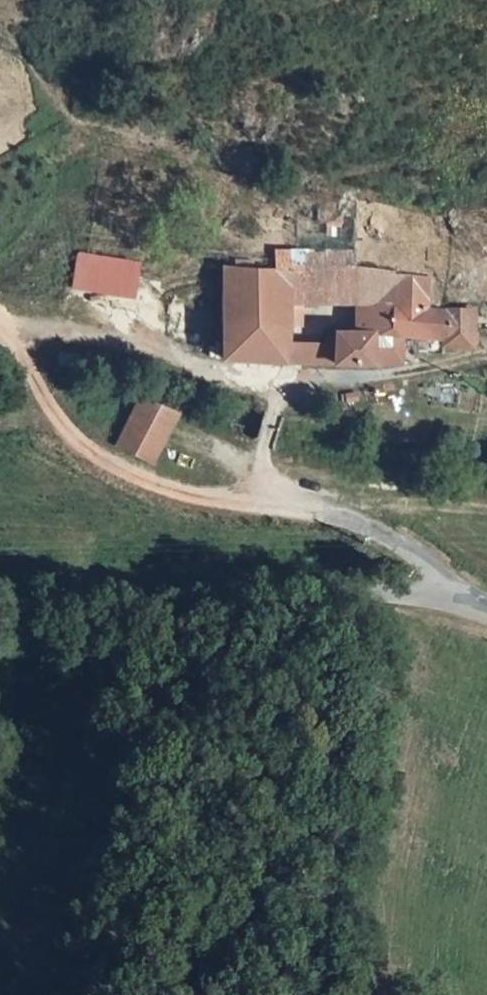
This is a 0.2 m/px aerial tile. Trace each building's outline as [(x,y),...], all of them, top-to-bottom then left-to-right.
[(11,55),(0,54),(0,96),(6,97),(11,55)] [(241,247),(244,345),(306,347),(315,345),(315,273),(315,249),(241,247)] [(456,252),(315,249),(315,273),(385,275),(455,277),(456,252)] [(137,266),(76,254),(70,291),(133,301),(137,266)] [(473,310),(486,310),(486,274),(472,274),(472,277),(473,305),(473,310)] [(472,277),(455,277),(385,275),(384,300),(363,299),(362,329),(431,332),(431,324),(432,304),(473,305),(472,277)] [(150,445),(164,412),(138,400),(124,434),(150,445)] [(164,412),(150,445),(162,450),(176,417),(164,412)]
